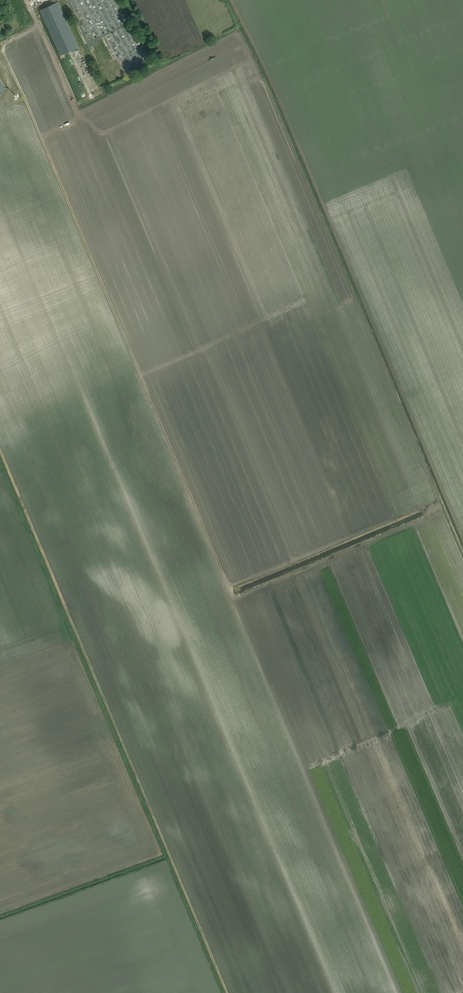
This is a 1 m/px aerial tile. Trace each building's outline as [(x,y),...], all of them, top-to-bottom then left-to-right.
[(60,56),(79,47),(58,2),(39,10),(60,56)]
